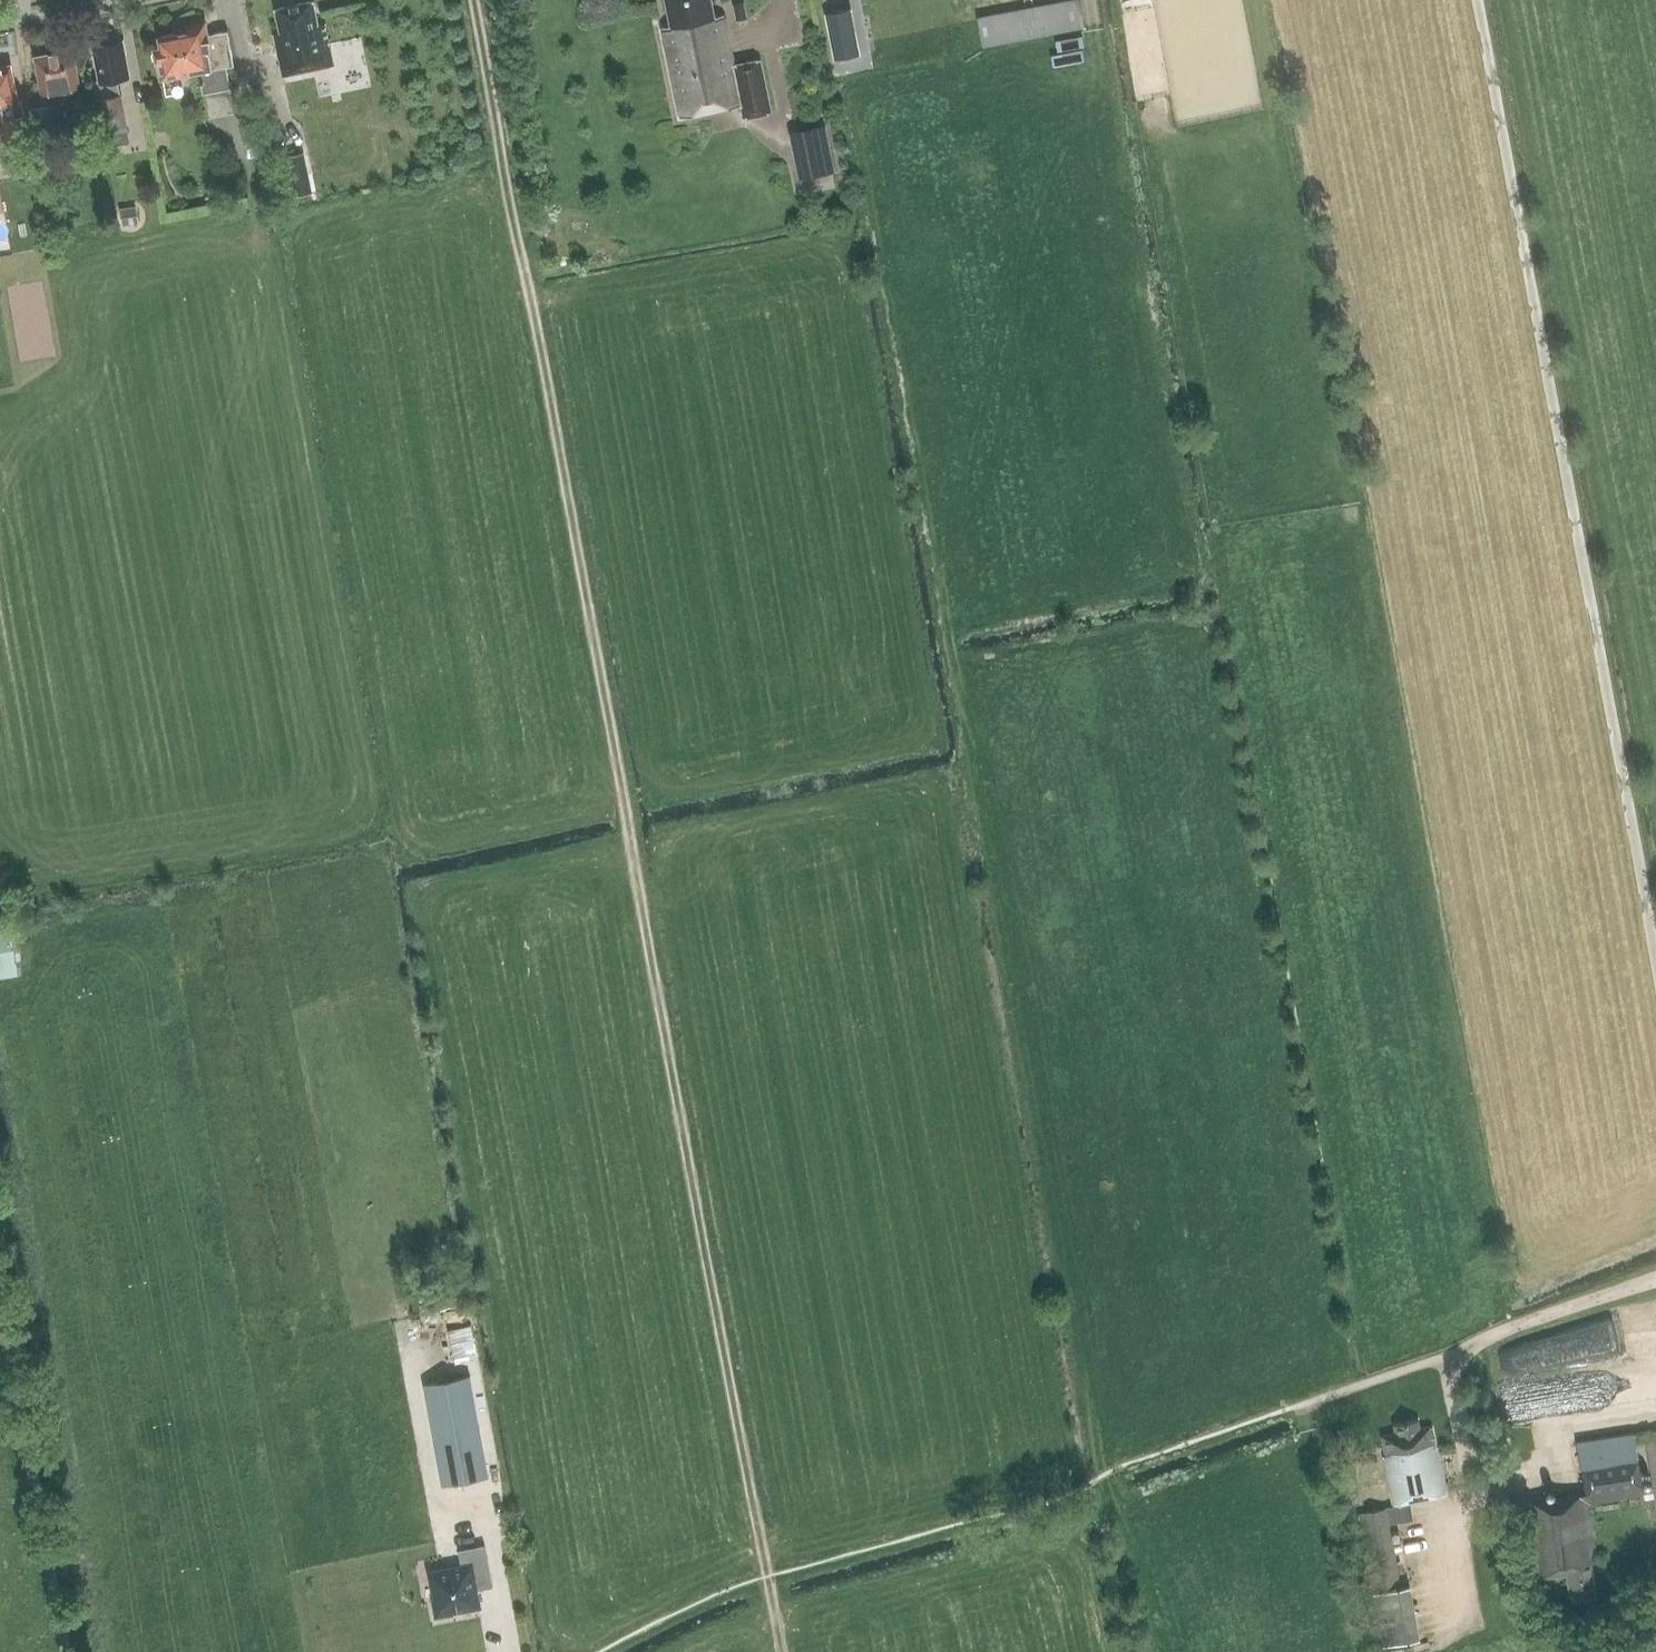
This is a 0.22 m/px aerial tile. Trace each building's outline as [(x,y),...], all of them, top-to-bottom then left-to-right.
[(722,14),(714,16),(711,0),(665,0),(670,25),(663,26),(682,118),(740,106),(743,119),(771,113),(760,60),(735,65),(725,14),(722,14)] [(983,47),(1084,28),(1079,0),(1069,0),(977,18),(983,47)] [(283,47),(287,66),(288,74),(333,65),(325,23),(320,24),(315,1),(275,9),(283,47)] [(733,5),(736,20),(748,17),(744,2),(733,5)] [(860,55),(851,8),(825,13),(834,60),(860,55)] [(155,48),(161,79),(198,72),(203,94),(205,93),(209,117),(234,112),(230,89),(226,67),(234,66),(227,31),(206,35),(204,23),(187,26),(188,30),(159,35),(161,47),(155,48)] [(128,138),(117,79),(129,77),(124,54),(126,54),(124,40),(93,46),(99,79),(93,80),(105,142),(128,138)] [(73,52),(75,52),(74,49),(33,57),(33,60),(35,60),(44,106),(29,109),(34,135),(62,130),(54,92),(80,86),(73,52)] [(2,106),(4,120),(3,120),(8,145),(29,141),(24,116),(21,101),(17,102),(10,66),(0,68),(0,107),(2,106)] [(798,147),(804,176),(835,170),(829,141),(798,147)] [(137,207),(120,209),(122,226),(139,224),(137,207)] [(72,220),(60,222),(62,234),(74,232),(72,220)] [(17,973),(7,921),(0,922),(0,977),(17,973)] [(458,1357),(480,1351),(471,1320),(449,1327),(458,1357)] [(423,1383),(442,1484),(488,1476),(470,1375),(423,1383)] [(1422,1419),(1397,1423),(1398,1433),(1384,1435),(1387,1455),(1385,1455),(1392,1502),(1445,1494),(1435,1426),(1423,1428),(1422,1419)] [(1647,1431),(1576,1442),(1584,1493),(1523,1502),(1535,1579),(1566,1575),(1570,1602),(1597,1598),(1592,1563),(1593,1562),(1592,1556),(1598,1555),(1590,1505),(1594,1504),(1594,1502),(1643,1495),(1644,1499),(1654,1498),(1655,1514),(1655,1430),(1647,1431)] [(1360,1454),(1362,1466),(1379,1464),(1377,1451),(1360,1454)] [(1378,1584),(1399,1580),(1387,1508),(1366,1511),(1378,1584)] [(426,1570),(435,1617),(454,1614),(453,1613),(482,1608),(478,1589),(493,1587),(485,1545),(458,1550),(460,1564),(426,1570)]
